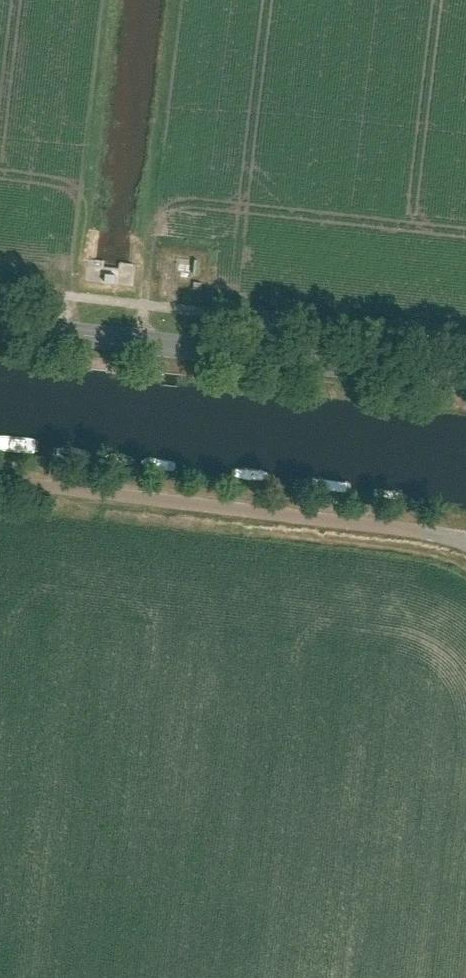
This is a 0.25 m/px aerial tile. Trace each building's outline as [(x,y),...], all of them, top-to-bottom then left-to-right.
[(116,275),(106,274),(105,282),(115,284),(116,275)]
